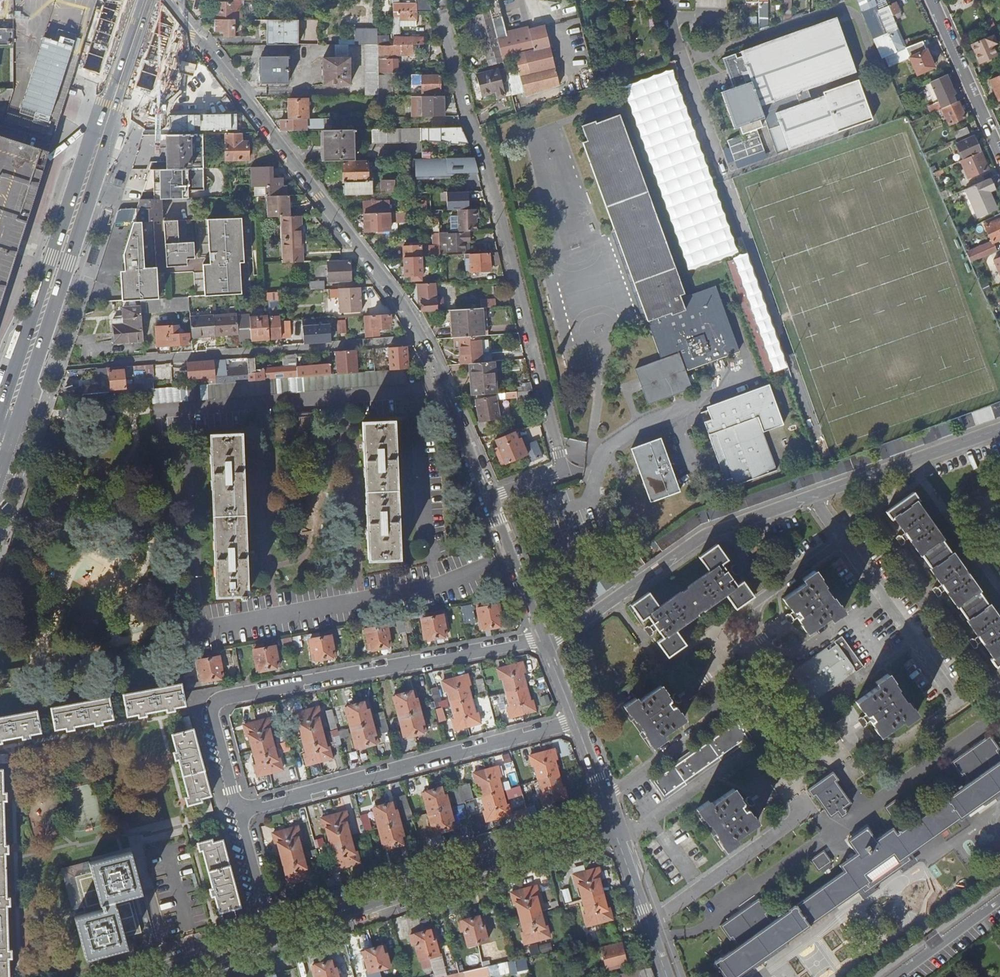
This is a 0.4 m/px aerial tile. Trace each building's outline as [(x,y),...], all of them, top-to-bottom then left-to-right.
[(0,126),(0,305),(19,246),(88,29),(97,0),(48,0),(48,18),(37,18),(16,84),(15,89),(14,90),(3,126),(0,126)] [(13,23),(13,26),(13,29),(12,46),(5,46),(1,46),(1,48),(2,48),(2,59),(1,59),(1,61),(0,61),(0,69),(1,69),(1,71),(2,71),(2,82),(1,82),(1,84),(13,84),(16,84),(37,18),(48,18),(48,0),(13,0),(13,23)] [(234,21),(234,1),(240,0),(217,0),(217,4),(216,4),(216,11),(217,11),(217,21),(234,21)] [(431,12),(428,0),(415,0),(415,4),(398,4),(398,0),(392,0),(393,12),(416,12),(431,12)] [(491,14),(492,21),(502,57),(502,58),(504,58),(505,61),(510,60),(509,57),(516,55),(518,59),(515,60),(525,97),(560,86),(545,27),(506,36),(502,18),(505,17),(503,8),(500,9),(498,0),(487,0),(491,14)] [(758,3),(758,19),(767,19),(767,0),(758,0),(758,3)] [(888,6),(893,16),(900,13),(896,3),(888,6)] [(568,28),(580,25),(575,5),(563,8),(568,28)] [(416,26),(416,12),(393,12),(393,34),(398,34),(398,33),(401,33),(401,26),(416,26)] [(856,73),(837,17),(741,51),(723,58),(733,87),(720,92),(733,128),(739,126),(742,135),(727,140),(734,161),(764,150),(756,129),(766,125),(777,154),(837,133),(872,121),(858,81),(823,93),(824,96),(811,100),(807,89),(856,73)] [(987,22),(992,33),(996,31),(991,20),(987,22)] [(217,21),(215,21),(215,31),(224,31),(224,37),(234,37),(234,21),(217,21)] [(266,46),(288,46),(298,45),(298,21),(266,21),(266,46)] [(488,60),(502,57),(492,21),(480,24),(483,36),(480,36),(485,53),(486,53),(488,60)] [(13,29),(0,29),(0,46),(1,46),(5,46),(12,46),(13,29)] [(347,45),(365,45),(378,45),(378,36),(378,29),(354,29),(354,41),(339,40),(339,45),(347,45)] [(873,41),(882,59),(884,58),(897,52),(889,34),(873,41)] [(378,36),(378,45),(379,45),(386,45),(386,36),(378,36)] [(987,61),(990,59),(997,56),(993,46),(997,44),(993,36),(972,46),(979,64),(987,61)] [(910,58),(918,75),(934,67),(927,51),(929,50),(927,44),(925,40),(907,48),(905,48),(910,58)] [(347,59),(347,45),(339,45),(335,45),(335,58),(323,59),(324,85),(350,85),(350,59),(347,59)] [(365,45),(366,96),(379,95),(378,76),(378,73),(378,56),(378,45),(365,45)] [(379,45),(378,45),(378,56),(389,56),(389,59),(397,59),(397,60),(425,59),(424,54),(400,54),(379,54),(379,45)] [(400,54),(400,45),(393,45),(386,45),(379,45),(379,54),(400,54)] [(897,52),(884,58),(889,68),(910,58),(905,48),(897,52)] [(378,56),(378,73),(397,73),(397,60),(397,59),(389,59),(389,56),(378,56)] [(261,57),(261,84),(288,84),(288,59),(289,59),(289,57),(288,57),(261,57)] [(675,60),(666,62),(672,79),(680,76),(675,60)] [(502,83),(508,82),(505,69),(476,76),(481,96),(495,92),(496,99),(505,97),(502,83)] [(928,107),(931,114),(939,110),(955,103),(953,96),(955,94),(946,75),(930,82),(934,91),(939,89),(940,92),(937,94),(940,101),(928,107)] [(422,94),(440,94),(439,76),(422,76),(422,94)] [(380,77),(380,87),(395,87),(395,77),(380,77)] [(999,101),(999,77),(990,81),(999,102),(999,101)] [(9,103),(13,90),(0,91),(0,103),(9,103)] [(420,117),(443,117),(443,96),(422,97),(422,109),(422,114),(420,114),(420,117)] [(288,100),(289,120),(309,119),(308,100),(288,100)] [(955,103),(939,110),(941,113),(944,112),(949,125),(965,118),(958,102),(955,103)] [(595,123),(582,128),(587,142),(583,144),(661,360),(635,370),(647,405),(691,390),(685,371),(738,352),(715,287),(680,299),(679,295),(684,294),(620,117),(595,125),(595,123)] [(281,132),(287,132),(304,131),(304,126),(314,126),(314,128),(323,128),(323,119),(309,119),(289,120),(281,120),(281,132)] [(242,134),(245,133),(245,121),(203,122),(203,131),(224,131),(224,134),(225,134),(242,134)] [(372,144),(421,143),(421,128),(372,130),(372,144)] [(421,128),(421,143),(449,143),(458,143),(468,143),(461,128),(449,128),(421,128)] [(969,133),(966,128),(954,133),(957,139),(969,133)] [(323,131),(324,162),(354,161),(353,133),(356,133),(356,130),(323,131)] [(150,170),(204,168),(203,134),(167,135),(168,162),(150,162),(147,170),(150,170)] [(241,141),(242,134),(225,134),(226,161),(248,160),(248,141),(241,141)] [(963,159),(980,152),(973,137),(954,145),(956,148),(958,148),(963,159)] [(963,159),(960,161),(968,178),(988,170),(980,152),(963,159)] [(474,158),(415,159),(415,177),(452,176),(452,172),(469,172),(469,173),(478,173),(474,158)] [(344,187),(344,196),(372,195),(372,181),(368,181),(367,162),(343,163),(343,183),(344,183),(344,186),(343,186),(342,187),(344,187)] [(267,196),(286,196),(286,185),(282,185),(282,178),(272,178),(272,167),(255,167),(255,188),(257,188),(256,197),(265,196),(267,196)] [(204,168),(150,170),(143,192),(154,192),(154,200),(158,200),(161,200),(188,199),(188,191),(204,191),(204,168)] [(989,179),(966,189),(978,217),(996,209),(989,193),(994,190),(989,179)] [(382,181),(382,195),(395,194),(395,181),(382,181)] [(286,196),(267,196),(268,218),(281,217),(284,217),(287,217),(286,196)] [(154,200),(140,200),(140,210),(136,210),(132,223),(161,222),(161,219),(161,200),(158,200),(154,200)] [(364,202),(364,214),(389,213),(389,202),(364,202)] [(457,210),(459,232),(477,231),(475,209),(457,210)] [(120,210),(118,212),(114,223),(116,223),(132,223),(136,210),(120,210)] [(389,213),(364,214),(365,231),(390,230),(389,213)] [(282,240),(303,239),(302,216),(287,217),(284,217),(281,217),(282,240)] [(209,220),(206,220),(208,265),(201,265),(203,297),(211,297),(212,297),(236,295),(240,295),(238,264),(242,263),(240,219),(209,220)] [(974,261),(986,257),(995,252),(997,251),(993,242),(999,239),(999,219),(985,226),(992,242),(970,252),(974,261)] [(167,221),(163,222),(164,238),(164,244),(165,268),(186,267),(185,260),(193,259),(192,243),(177,243),(177,221),(167,221)] [(153,222),(132,223),(122,254),(123,270),(123,276),(119,276),(120,302),(141,301),(153,300),(156,300),(155,274),(155,268),(153,222)] [(448,253),(465,252),(465,242),(469,242),(470,242),(470,232),(448,233),(448,253)] [(394,235),(379,236),(379,243),(394,242),(394,235)] [(283,263),(303,262),(303,239),(282,240),(283,263)] [(403,246),(403,257),(421,256),(440,255),(440,251),(440,245),(433,245),(433,246),(420,247),(420,246),(403,246)] [(501,265),(499,259),(498,252),(489,253),(489,259),(490,266),(501,265)] [(489,259),(489,253),(464,254),(464,258),(465,271),(470,271),(481,271),(481,273),(489,273),(489,271),(490,271),(490,266),(489,259)] [(788,365),(748,254),(727,262),(767,372),(788,365)] [(421,256),(403,257),(404,275),(411,275),(412,280),(421,280),(421,275),(422,275),(421,256)] [(328,263),(329,282),(350,281),(349,262),(328,263)] [(421,299),(421,312),(422,312),(437,311),(435,283),(418,284),(419,299),(421,299)] [(360,288),(339,289),(339,313),(361,312),(360,288)] [(153,300),(141,301),(141,309),(142,314),(190,311),(189,298),(167,299),(165,299),(156,300),(153,300)] [(480,300),(480,308),(481,308),(496,307),(496,299),(480,300)] [(256,308),(249,308),(250,316),(251,341),(269,339),(268,317),(255,317),(255,313),(256,313),(256,308)] [(452,318),(454,338),(477,336),(483,336),(481,308),(480,308),(454,310),(455,318),(452,318)] [(114,344),(143,342),(142,314),(141,309),(123,310),(124,320),(112,321),(114,344)] [(391,323),(391,314),(371,316),(365,316),(366,330),(366,337),(378,337),(378,328),(389,328),(389,323),(391,323)] [(214,317),(215,337),(224,336),(224,334),(238,333),(237,317),(237,316),(214,317)] [(238,333),(239,342),(251,341),(250,316),(237,317),(238,333)] [(190,318),(192,338),(215,337),(214,317),(190,318)] [(271,339),(281,339),(281,337),(280,321),(280,317),(270,318),(271,339)] [(304,342),(333,341),(332,319),(303,320),(304,342)] [(345,333),(345,320),(337,321),(337,333),(345,333)] [(291,337),(290,321),(280,321),(281,337),(291,337)] [(155,327),(157,347),(190,345),(189,334),(184,334),(183,331),(182,330),(179,330),(179,327),(169,327),(169,326),(155,327)] [(454,338),(436,339),(439,347),(460,346),(461,364),(468,364),(479,363),(477,336),(454,338)] [(408,348),(388,350),(388,356),(389,367),(409,366),(408,348)] [(355,350),(335,352),(337,375),(357,373),(355,350)] [(296,366),(296,355),(283,356),(284,367),(296,366)] [(221,373),(248,371),(247,358),(220,360),(221,373)] [(249,382),(297,378),(297,368),(296,366),(284,367),(255,370),(254,358),(247,358),(248,371),(249,382)] [(215,361),(216,385),(249,382),(248,371),(221,373),(220,360),(215,361)] [(201,386),(216,385),(215,361),(187,363),(188,380),(201,379),(201,386)] [(479,363),(468,364),(469,373),(472,373),(474,395),(476,395),(496,394),(493,362),(479,363)] [(154,378),(153,365),(133,367),(133,372),(146,371),(147,379),(154,378)] [(303,377),(331,375),(330,365),(303,367),(303,377)] [(109,390),(109,393),(115,393),(126,392),(149,390),(152,390),(154,390),(153,383),(134,385),(134,386),(125,386),(125,381),(124,377),(124,370),(126,370),(126,367),(107,369),(107,372),(109,372),(110,390),(109,390)] [(406,384),(406,369),(357,373),(337,375),(331,375),(303,377),(297,378),(249,382),(216,385),(201,386),(173,388),(154,390),(152,390),(153,405),(193,401),(406,384)] [(769,385),(707,408),(712,420),(719,417),(716,409),(770,388),(769,385)] [(83,387),(83,395),(109,393),(109,390),(108,386),(104,386),(83,387)] [(712,420),(704,423),(725,481),(733,478),(735,486),(773,472),(754,419),(757,418),(763,432),(783,425),(770,388),(716,409),(719,417),(712,420)] [(496,394),(476,395),(476,399),(475,400),(479,421),(500,419),(497,404),(496,399),(498,399),(517,398),(517,400),(529,399),(529,391),(526,391),(496,394)] [(126,392),(115,393),(116,400),(126,399),(126,392)] [(697,512),(702,523),(999,416),(999,401),(819,467),(697,512)] [(300,418),(300,424),(276,425),(277,441),(308,439),(307,430),(313,430),(312,417),(300,418)] [(364,423),(369,559),(399,559),(394,422),(364,423)] [(495,440),(505,464),(525,456),(518,439),(515,431),(495,440)] [(245,595),(246,595),(242,434),(212,435),(216,596),(240,595),(240,599),(245,599),(245,595)] [(518,439),(525,456),(528,455),(521,438),(518,439)] [(660,439),(631,450),(649,500),(678,490),(660,439)] [(886,512),(892,520),(895,518),(920,555),(922,554),(932,569),(931,570),(956,605),(957,605),(967,619),(967,620),(992,656),(990,658),(995,666),(999,662),(999,619),(989,604),(988,605),(977,591),(979,590),(953,553),(951,554),(940,539),(942,538),(916,502),(919,501),(913,493),(886,512)] [(694,513),(653,541),(662,552),(701,523),(694,513)] [(649,592),(631,605),(642,620),(644,618),(660,640),(657,642),(668,657),(686,644),(675,629),(724,593),(735,608),(753,595),(742,581),(739,582),(724,561),(726,559),(715,544),(698,556),(709,571),(660,607),(649,592)] [(805,582),(782,599),(787,606),(788,605),(802,624),(801,625),(806,632),(829,615),(831,619),(843,611),(838,604),(837,604),(833,598),(835,595),(827,583),(824,585),(818,578),(819,577),(814,570),(802,579),(805,582)] [(491,572),(482,576),(487,587),(489,587),(496,600),(502,599),(495,584),(496,584),(491,572)] [(465,620),(474,619),(471,603),(463,604),(465,620)] [(481,630),(503,626),(499,605),(477,609),(481,630)] [(882,609),(791,672),(811,701),(902,637),(882,609)] [(425,640),(447,636),(443,615),(421,619),(425,640)] [(369,651),(391,646),(387,625),(365,629),(369,651)] [(314,661),(335,657),(331,636),(309,640),(314,661)] [(257,671),(280,667),(275,646),(253,650),(257,671)] [(201,682),(223,677),(219,657),(197,661),(201,682)] [(497,669),(500,679),(502,678),(510,707),(508,708),(510,717),(535,711),(532,701),(530,702),(522,673),(525,672),(522,663),(497,669)] [(878,684),(855,701),(859,708),(860,707),(875,727),(874,728),(878,734),(901,718),(903,721),(915,712),(911,706),(909,707),(904,700),(907,697),(899,685),(896,687),(891,680),(892,679),(887,673),(875,681),(878,684)] [(447,690),(451,705),(455,719),(453,720),(455,730),(480,723),(477,713),(475,714),(467,685),(470,684),(467,675),(442,682),(445,691),(447,690)] [(181,684),(123,695),(127,716),(138,714),(139,717),(146,716),(146,713),(167,709),(167,712),(175,710),(174,707),(185,705),(181,684)] [(635,697),(623,706),(628,713),(629,712),(634,719),(631,721),(640,733),(643,731),(648,738),(647,739),(652,746),(664,737),(662,734),(684,718),(679,712),(678,712),(664,692),(665,692),(659,685),(638,701),(635,697)] [(436,709),(448,706),(447,701),(441,702),(437,688),(431,690),(436,709)] [(393,696),(404,738),(426,732),(415,690),(393,696)] [(109,698),(51,708),(55,730),(66,727),(67,731),(74,729),(73,726),(94,722),(95,725),(102,724),(102,721),(113,719),(109,698)] [(366,702),(345,708),(356,749),(378,743),(366,702)] [(455,719),(451,705),(448,706),(436,709),(435,709),(439,723),(453,720),(455,719)] [(318,708),(293,714),(296,725),(299,724),(307,754),(304,755),(307,765),(332,758),(329,748),(326,748),(318,719),(321,718),(318,708)] [(326,712),(328,718),(334,717),(332,710),(326,712)] [(0,718),(0,743),(2,743),(1,740),(22,736),(23,739),(30,738),(30,734),(40,732),(36,711),(0,718)] [(375,714),(381,734),(389,731),(383,712),(375,714)] [(192,715),(182,716),(183,728),(193,727),(192,715)] [(328,718),(331,731),(337,729),(335,720),(334,717),(328,718)] [(737,717),(649,780),(664,801),(753,738),(737,717)] [(337,729),(338,731),(344,730),(341,718),(335,720),(337,729)] [(271,729),(268,719),(244,726),(247,736),(249,736),(257,765),(255,766),(258,776),(282,769),(279,759),(277,760),(269,730),(271,729)] [(193,729),(172,735),(176,752),(173,753),(175,760),(178,759),(189,797),(185,798),(187,805),(201,801),(201,798),(210,796),(193,729)] [(337,729),(331,731),(329,732),(333,746),(341,744),(340,740),(338,731),(337,729)] [(870,883),(873,887),(901,867),(899,862),(999,790),(999,755),(997,751),(999,749),(990,735),(981,741),(985,745),(963,761),(959,756),(951,762),(961,776),(963,775),(969,783),(897,833),(893,827),(876,839),(867,827),(847,841),(856,853),(839,865),(843,871),(772,922),(766,914),(768,912),(759,899),(750,905),(754,909),(731,924),(728,920),(720,926),(730,939),(732,938),(738,946),(714,963),(724,976),(736,976),(870,883)] [(542,804),(567,797),(564,788),(562,789),(554,760),(557,759),(554,750),(530,756),(532,766),(535,765),(542,794),(540,795),(542,804)] [(498,777),(500,776),(498,767),(473,773),(476,783),(478,782),(486,811),(484,812),(486,821),(511,815),(508,805),(506,806),(498,777)] [(8,957),(11,957),(11,950),(8,950),(6,905),(9,905),(9,897),(6,897),(4,853),(8,852),(7,845),(4,845),(3,800),(6,800),(6,793),(3,793),(2,769),(0,769),(0,976),(8,976),(8,957)] [(833,772),(807,790),(812,798),(815,796),(830,817),(837,812),(841,817),(847,813),(844,808),(851,803),(836,782),(838,780),(833,772)] [(513,788),(521,787),(517,774),(510,776),(513,788)] [(104,823),(94,782),(67,788),(77,830),(104,823)] [(480,819),(470,784),(451,789),(456,806),(465,804),(465,802),(467,801),(473,822),(480,819)] [(434,834),(455,828),(444,787),(423,793),(434,834)] [(709,801),(697,809),(702,816),(703,815),(708,823),(705,825),(714,837),(717,835),(722,842),(721,843),(726,850),(737,841),(735,838),(757,822),(753,815),(752,816),(737,796),(739,795),(734,788),(711,804),(709,801)] [(373,808),(384,849),(406,843),(400,823),(411,820),(405,796),(393,799),(394,802),(373,808)] [(527,808),(530,819),(537,816),(534,806),(527,808)] [(335,869),(359,863),(357,852),(354,853),(347,823),(349,822),(346,812),(321,819),(324,829),(326,828),(334,858),(332,859),(335,869)] [(364,832),(371,830),(367,814),(360,816),(364,832)] [(298,827),(273,834),(276,844),(278,843),(286,873),(284,873),(287,884),(311,877),(308,867),(306,868),(298,838),(300,837),(298,827)] [(212,839),(197,843),(200,851),(203,850),(213,888),(210,889),(212,896),(215,895),(219,912),(222,912),(224,921),(236,917),(234,908),(240,906),(222,840),(213,842),(212,839)] [(820,869),(832,861),(825,850),(812,858),(820,869)] [(131,851),(89,862),(91,873),(120,865),(126,888),(129,888),(132,896),(142,893),(131,851)] [(91,873),(75,877),(84,914),(86,922),(89,921),(96,945),(125,937),(141,933),(132,896),(129,888),(126,888),(120,865),(91,873)] [(601,879),(600,874),(599,869),(573,876),(576,886),(579,886),(587,915),(584,916),(587,926),(612,919),(609,909),(607,910),(599,880),(601,879)] [(607,872),(600,874),(601,879),(602,881),(609,879),(607,872)] [(539,897),(536,887),(511,894),(514,904),(516,903),(524,933),(522,934),(525,944),(550,938),(547,927),(544,928),(536,898),(539,897)] [(561,892),(565,904),(571,902),(568,890),(561,892)] [(84,914),(74,917),(85,959),(127,948),(125,937),(96,945),(89,921),(86,922),(84,914)] [(463,932),(467,947),(476,945),(488,942),(488,941),(486,941),(483,927),(485,926),(483,916),(457,922),(460,933),(463,932)] [(445,976),(440,955),(438,956),(434,941),(437,940),(434,930),(409,936),(412,946),(414,946),(418,961),(428,958),(433,976),(441,976),(444,976),(445,976)] [(620,943),(618,937),(599,941),(607,970),(627,965),(626,961),(621,943),(620,943)] [(476,945),(478,951),(478,952),(490,948),(488,942),(476,945)] [(626,942),(621,943),(626,961),(631,960),(626,942)] [(476,945),(467,947),(468,954),(478,951),(476,945)] [(379,970),(390,967),(385,946),(363,952),(369,973),(367,973),(368,976),(381,976),(379,970)] [(334,961),(312,966),(315,976),(338,976),(334,961)] [(497,972),(495,965),(487,967),(489,974),(497,972)] [(487,967),(463,972),(464,976),(480,976),(489,975),(489,974),(487,967)] [(621,976),(622,976),(653,976),(650,969),(637,972),(638,972),(621,976)]
